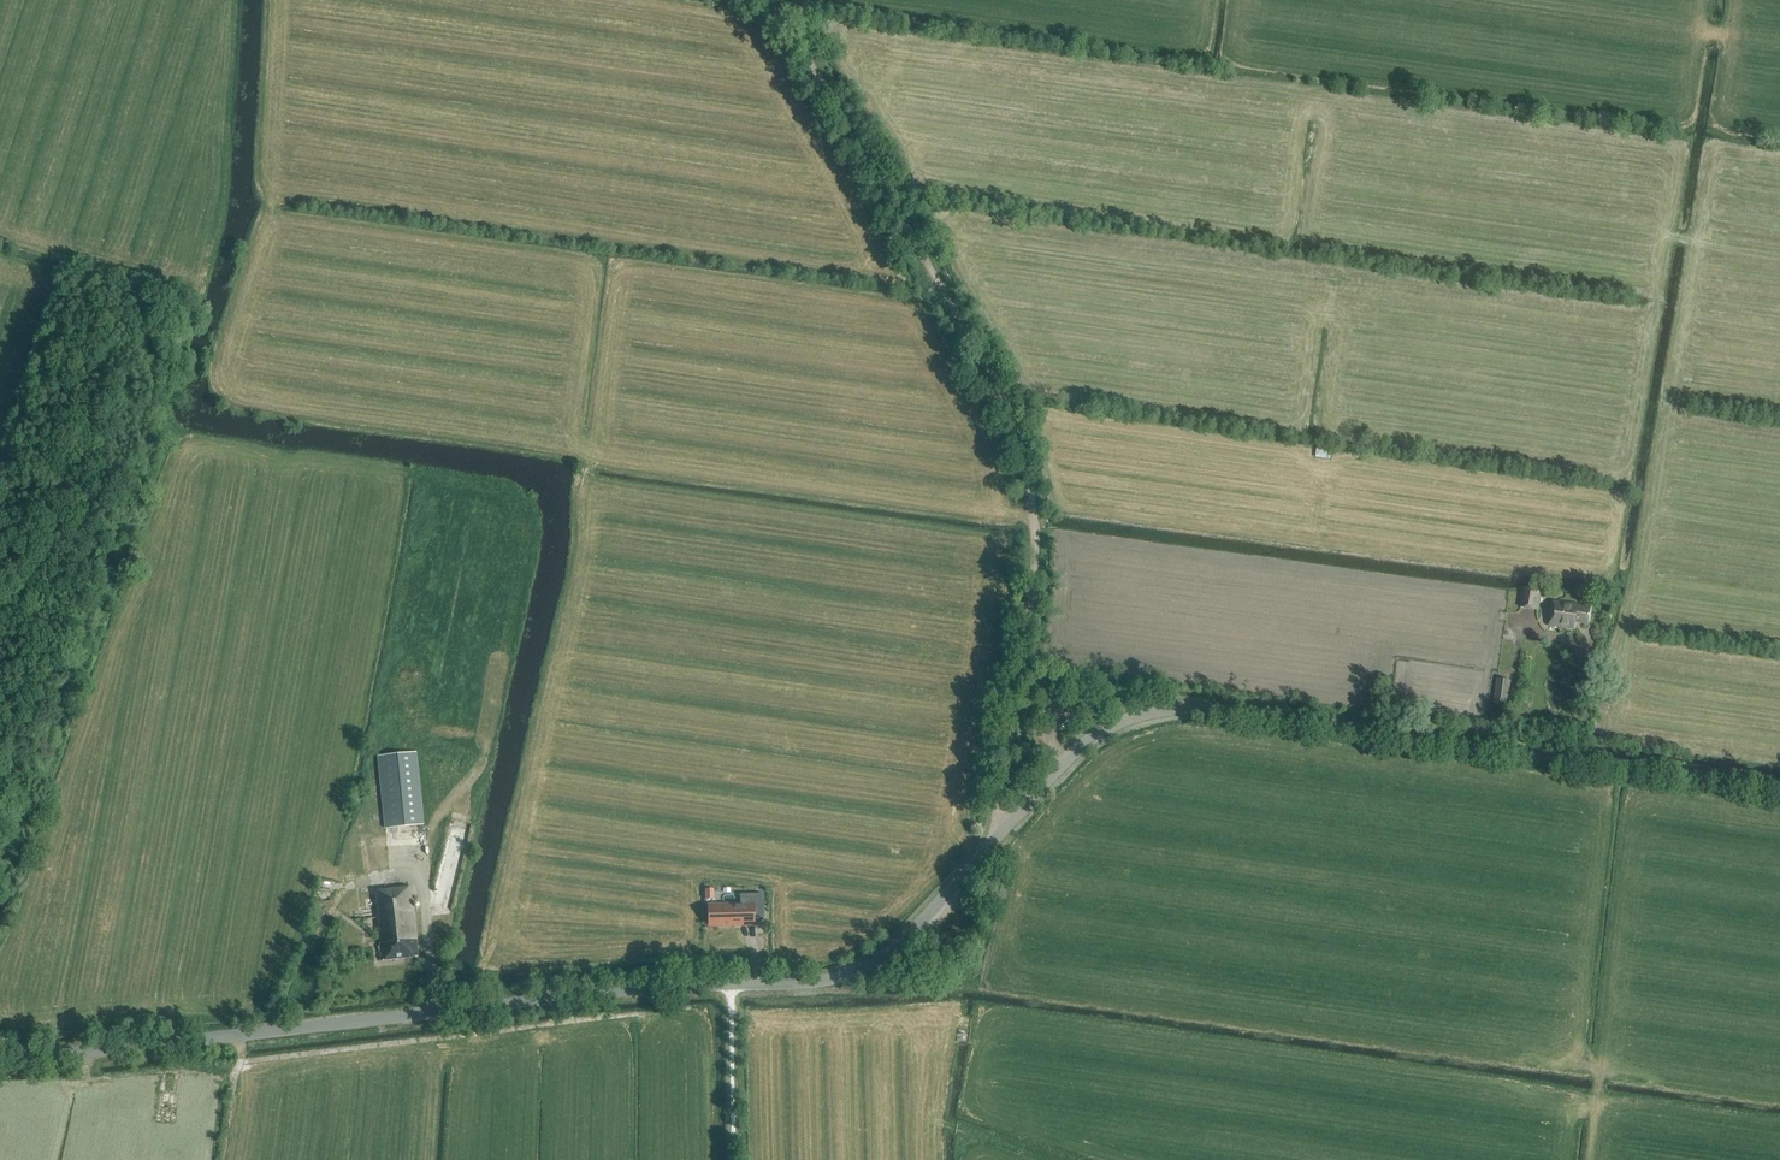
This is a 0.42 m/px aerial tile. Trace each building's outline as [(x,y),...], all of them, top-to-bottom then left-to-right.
[(1320,448),(1319,457),(1333,459),(1335,450),(1320,448)] [(1541,592),(1523,589),(1520,610),(1538,612),(1541,592)] [(1588,625),(1591,609),(1578,607),(1578,606),(1557,603),(1553,627),(1575,630),(1576,623),(1588,625)] [(1497,679),(1494,701),(1507,704),(1510,681),(1497,679)] [(424,825),(416,753),(378,757),(385,829),(424,825)] [(453,820),(448,842),(469,847),(474,825),(453,820)] [(714,887),(706,888),(706,898),(715,898),(714,887)] [(418,958),(411,888),(352,894),(355,921),(377,918),(382,961),(418,958)] [(708,903),(709,927),(744,926),(755,925),(756,919),(763,918),(766,916),(765,892),(741,893),(741,895),(741,897),(741,901),(708,903)]
